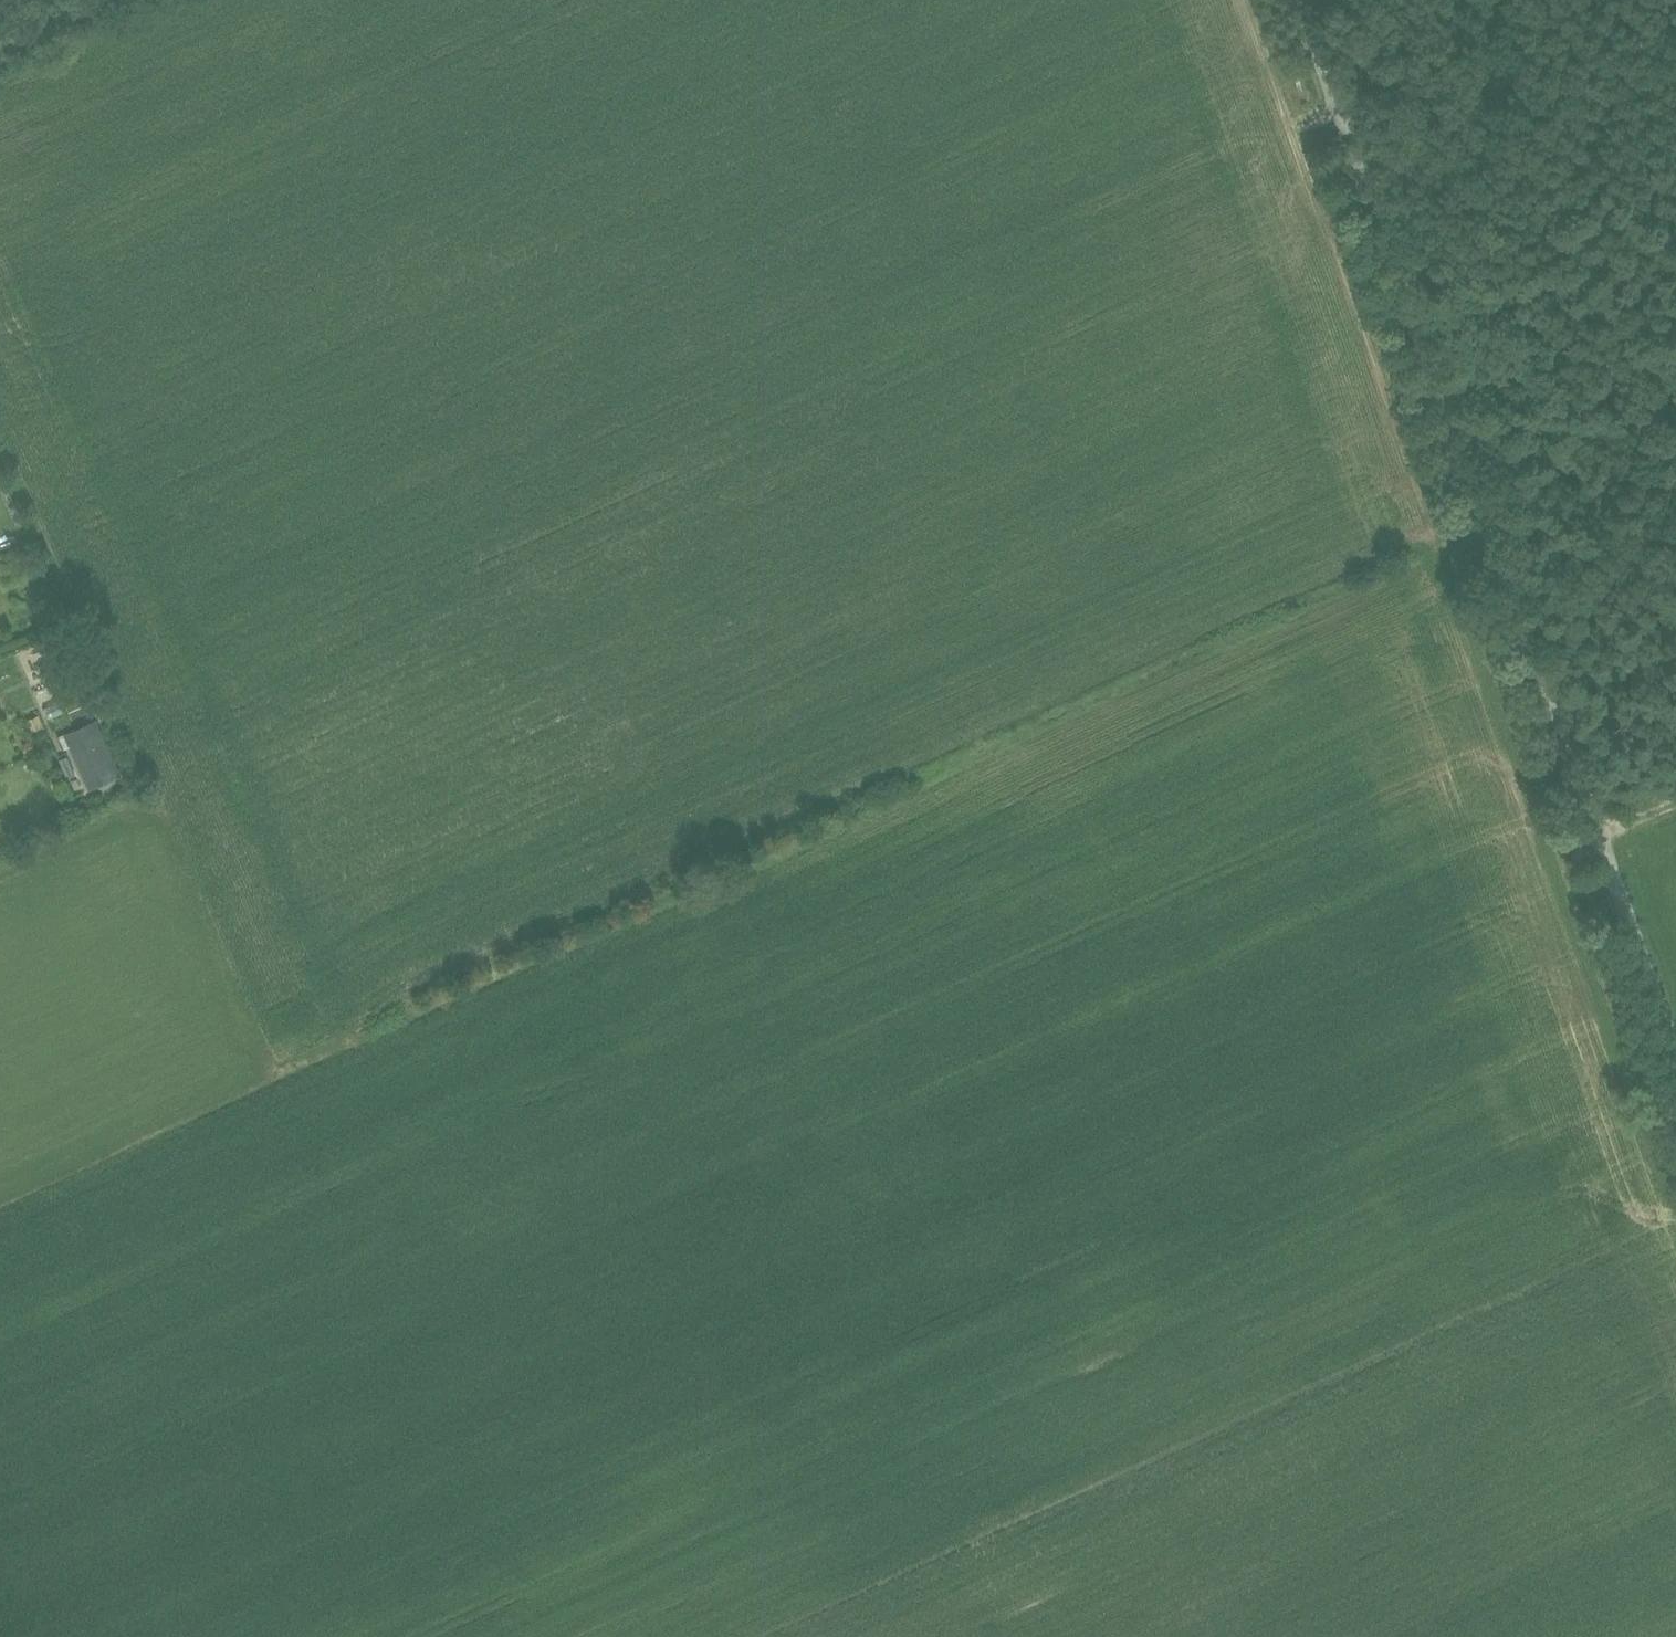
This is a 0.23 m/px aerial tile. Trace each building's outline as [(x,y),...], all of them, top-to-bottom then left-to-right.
[(55,736),(61,750),(68,748),(86,791),(119,777),(94,719),(55,736)]
